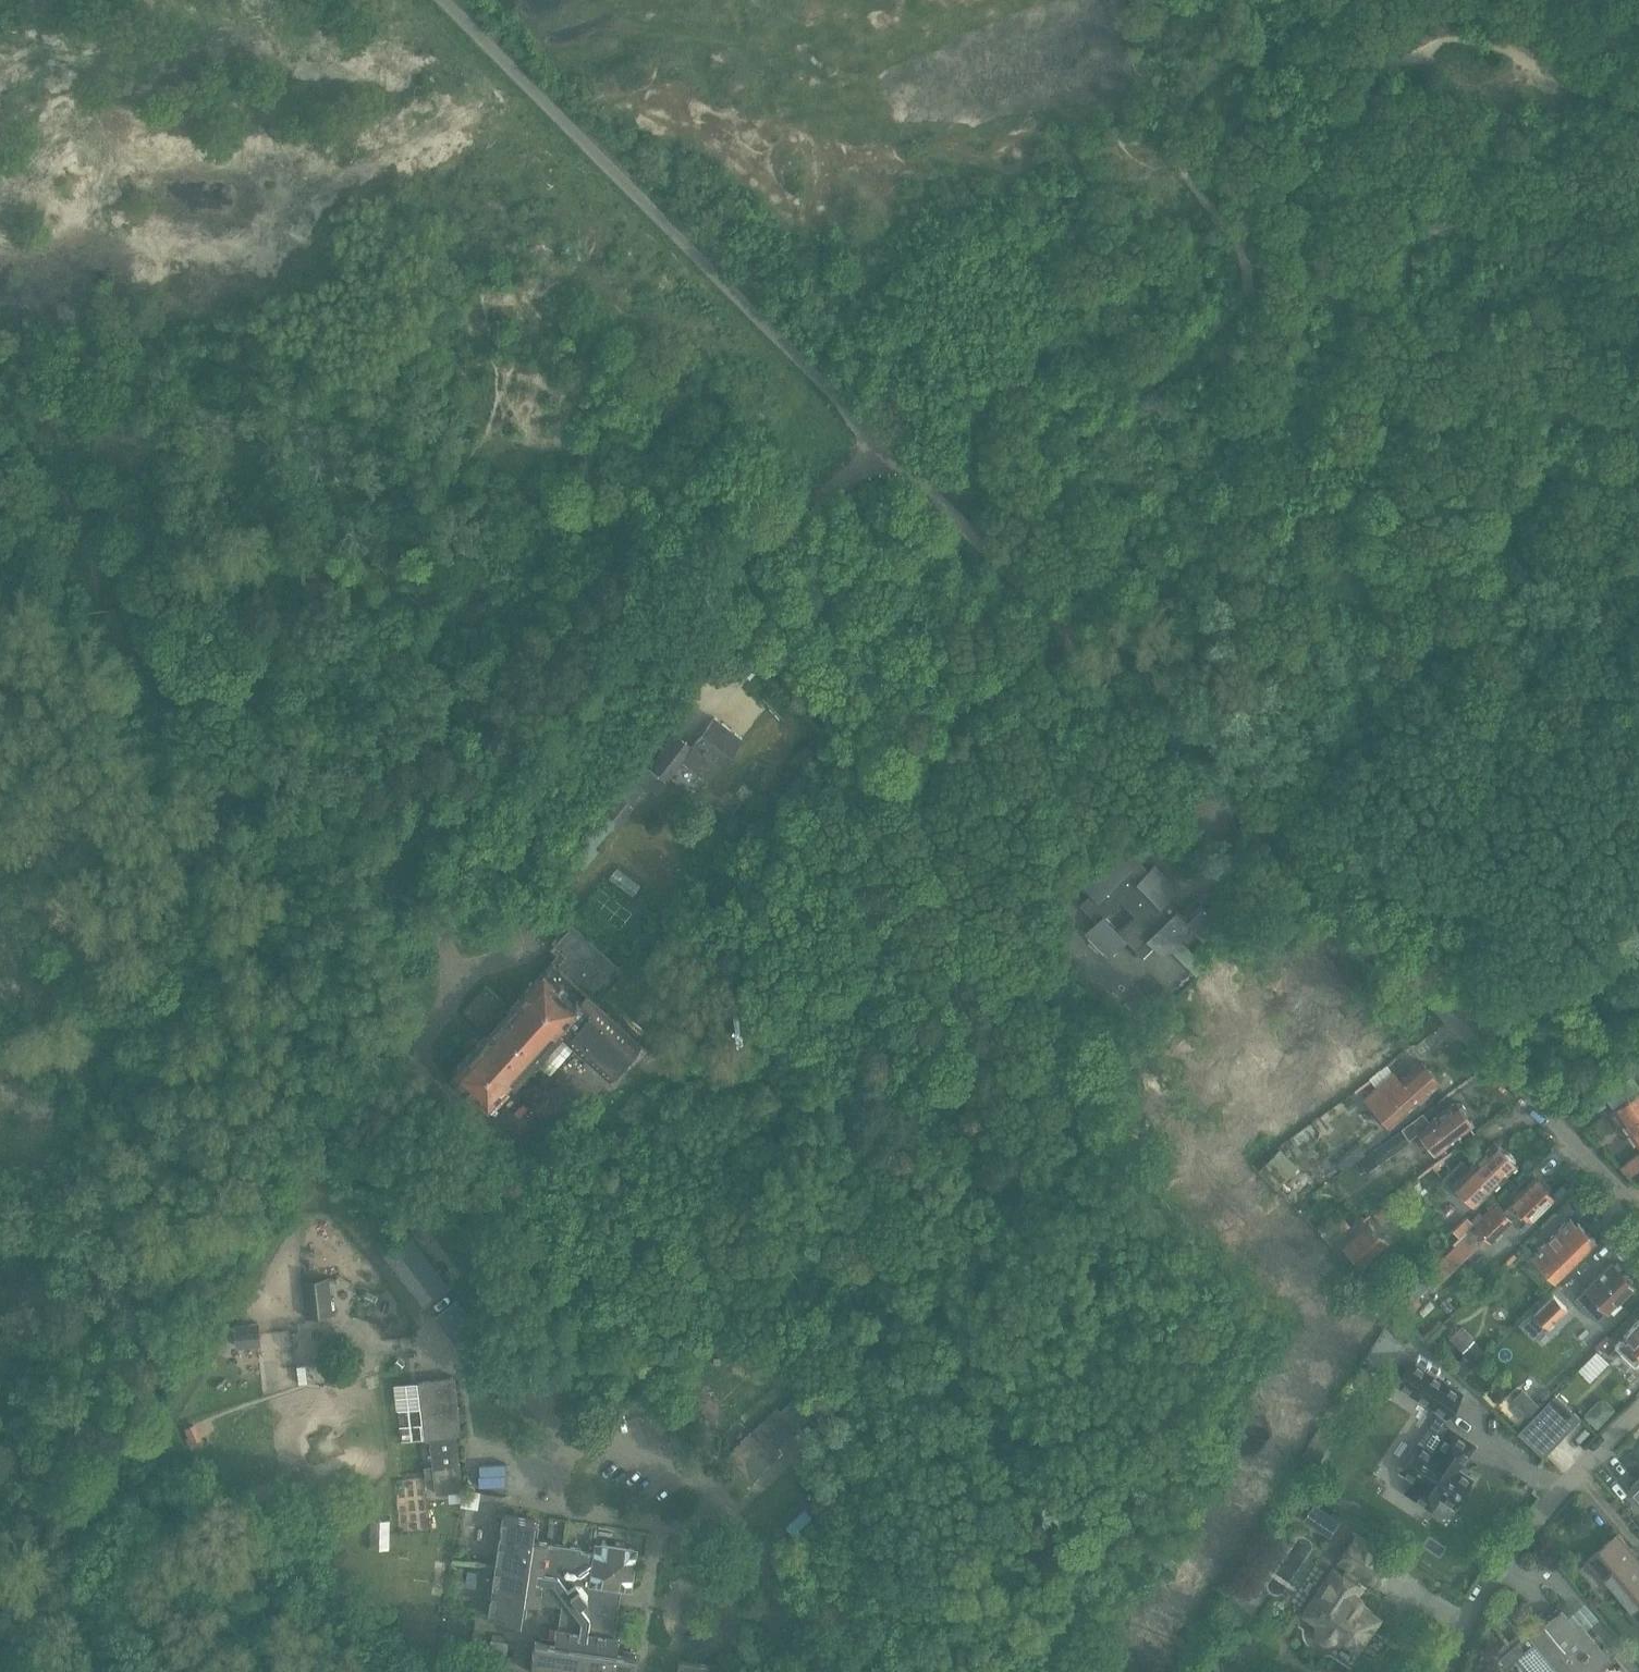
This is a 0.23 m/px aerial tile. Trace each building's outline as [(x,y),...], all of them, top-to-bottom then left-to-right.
[(675,734),(651,765),(668,778),(682,760),(709,779),(741,738),(715,717),(692,747),(675,734)] [(586,840),(570,860),(583,870),(600,850),(596,847),(617,823),(619,825),(633,808),(629,805),(645,785),(657,795),(666,784),(643,764),(582,837),(586,840)] [(1132,854),(1126,859),(1115,848),(1080,882),(1090,892),(1080,903),(1097,921),(1085,932),(1109,956),(1124,941),(1141,957),(1152,945),(1164,956),(1192,929),(1203,940),(1221,922),(1203,904),(1187,922),(1166,900),(1177,889),(1154,865),(1148,870),(1132,854)] [(487,1106),(510,1080),(514,1084),(563,1032),(609,1076),(640,1043),(588,994),(616,964),(572,924),(551,948),(559,955),(544,971),(542,969),(509,1006),(486,985),(463,1010),(486,1031),(449,1071),(487,1106)] [(709,1050),(719,1059),(733,1043),(723,1035),(709,1050)] [(1393,1072),(1366,1097),(1377,1109),(1388,1122),(1404,1108),(1406,1111),(1439,1081),(1422,1061),(1400,1080),(1393,1072)] [(1612,1109),(1615,1113),(1624,1125),(1630,1134),(1638,1146),(1638,1090),(1612,1109)] [(1429,1123),(1419,1131),(1436,1152),(1446,1144),(1447,1145),(1473,1123),(1455,1101),(1429,1122),(1429,1123)] [(1365,1155),(1359,1160),(1367,1172),(1410,1142),(1402,1130),(1365,1155)] [(1509,1150),(1505,1150),(1495,1140),(1468,1166),(1462,1159),(1442,1179),(1451,1189),(1454,1186),(1472,1204),(1516,1161),(1516,1157),(1509,1150)] [(1357,1143),(1336,1161),(1344,1171),(1366,1153),(1357,1143)] [(1279,1151),(1259,1171),(1277,1189),(1297,1169),(1279,1151)] [(1497,1203),(1474,1224),(1489,1241),(1511,1220),(1520,1229),(1553,1197),(1535,1178),(1512,1201),(1513,1202),(1504,1210),(1497,1203)] [(1415,1179),(1374,1214),(1382,1224),(1419,1194),(1421,1187),(1415,1179)] [(1338,1210),(1317,1226),(1330,1242),(1350,1226),(1338,1210)] [(1570,1218),(1532,1255),(1554,1279),(1595,1239),(1577,1221),(1576,1223),(1570,1218)] [(1357,1233),(1352,1228),(1330,1245),(1358,1272),(1388,1242),(1368,1222),(1357,1233)] [(1468,1234),(1453,1250),(1463,1260),(1479,1244),(1468,1234)] [(448,1282),(417,1240),(403,1250),(434,1293),(448,1282)] [(1445,1257),(1424,1276),(1434,1286),(1455,1267),(1445,1257)] [(1585,1289),(1575,1298),(1596,1320),(1606,1311),(1607,1311),(1634,1285),(1612,1262),(1584,1288),(1585,1289)] [(326,1279),(299,1283),(303,1318),(330,1315),(326,1279)] [(366,1290),(360,1287),(357,1294),(364,1296),(366,1290)] [(1397,1306),(1407,1317),(1421,1303),(1411,1292),(1397,1306)] [(1554,1295),(1533,1315),(1545,1328),(1566,1308),(1554,1295)] [(446,1310),(438,1317),(460,1345),(468,1339),(482,1328),(460,1300),(446,1310)] [(383,1303),(380,1311),(387,1314),(390,1305),(383,1303)] [(1415,1333),(1399,1316),(1388,1326),(1405,1343),(1415,1333)] [(1615,1346),(1636,1365),(1638,1362),(1638,1320),(1615,1346)] [(259,1332),(258,1324),(235,1327),(237,1342),(260,1340),(259,1332)] [(1474,1340),(1461,1327),(1449,1338),(1463,1352),(1474,1340)] [(1486,1353),(1475,1342),(1462,1354),(1465,1357),(1454,1368),(1462,1376),(1486,1353)] [(1596,1378),(1609,1357),(1594,1349),(1582,1370),(1596,1378)] [(762,1362),(752,1353),(745,1361),(755,1370),(762,1362)] [(405,1364),(398,1358),(395,1362),(402,1367),(405,1364)] [(1463,1456),(1465,1458),(1474,1445),(1441,1423),(1462,1392),(1412,1359),(1396,1383),(1440,1412),(1400,1471),(1414,1480),(1406,1492),(1431,1509),(1439,1497),(1453,1506),(1472,1477),(1456,1467),(1463,1456)] [(435,1494),(462,1491),(456,1435),(461,1435),(455,1377),(417,1381),(424,1439),(429,1438),(435,1494)] [(775,1407),(729,1453),(753,1478),(774,1457),(771,1454),(810,1416),(801,1407),(816,1393),(808,1385),(794,1400),(792,1398),(778,1411),(775,1407)] [(1523,1389),(1511,1400),(1528,1417),(1539,1406),(1523,1389)] [(1554,1394),(1534,1416),(1560,1439),(1581,1417),(1555,1393),(1554,1394)] [(1602,1397),(1586,1415),(1600,1426),(1616,1409),(1602,1397)] [(1518,1433),(1543,1457),(1544,1456),(1560,1439),(1534,1416),(1518,1433)] [(195,1422),(185,1427),(191,1441),(202,1437),(195,1422)] [(1330,1535),(1340,1520),(1314,1503),(1304,1518),(1330,1535)] [(547,1543),(547,1541),(532,1539),(534,1520),(503,1515),(488,1616),(520,1621),(522,1601),(538,1603),(539,1601),(561,1605),(558,1628),(556,1627),(554,1643),(534,1640),(530,1671),(533,1671),(633,1671),(635,1654),(616,1652),(618,1636),(614,1636),(618,1604),(614,1603),(616,1589),(624,1590),(632,1583),(636,1555),(630,1547),(602,1543),(593,1549),(593,1553),(580,1551),(581,1548),(547,1543)] [(370,1518),(369,1548),(388,1548),(389,1518),(370,1518)] [(1638,1622),(1638,1558),(1618,1533),(1587,1559),(1603,1579),(1608,1575),(1633,1606),(1629,1610),(1638,1622)] [(1356,1594),(1361,1586),(1356,1582),(1361,1575),(1376,1585),(1392,1560),(1355,1536),(1339,1560),(1348,1566),(1343,1573),(1334,1568),(1319,1590),(1326,1595),(1310,1619),(1318,1624),(1316,1630),(1318,1636),(1322,1640),(1327,1642),(1333,1641),(1338,1637),(1358,1650),(1375,1624),(1368,1620),(1372,1614),(1359,1605),(1360,1604),(1361,1600),(1359,1596),(1356,1594)] [(1542,1623),(1499,1658),(1506,1666),(1516,1658),(1527,1671),(1595,1671),(1609,1660),(1584,1629),(1578,1634),(1559,1611),(1543,1624),(1542,1623)] [(508,1642),(491,1640),(487,1669),(504,1671),(508,1642)] [(678,1659),(676,1671),(708,1671),(709,1663),(678,1659)]
